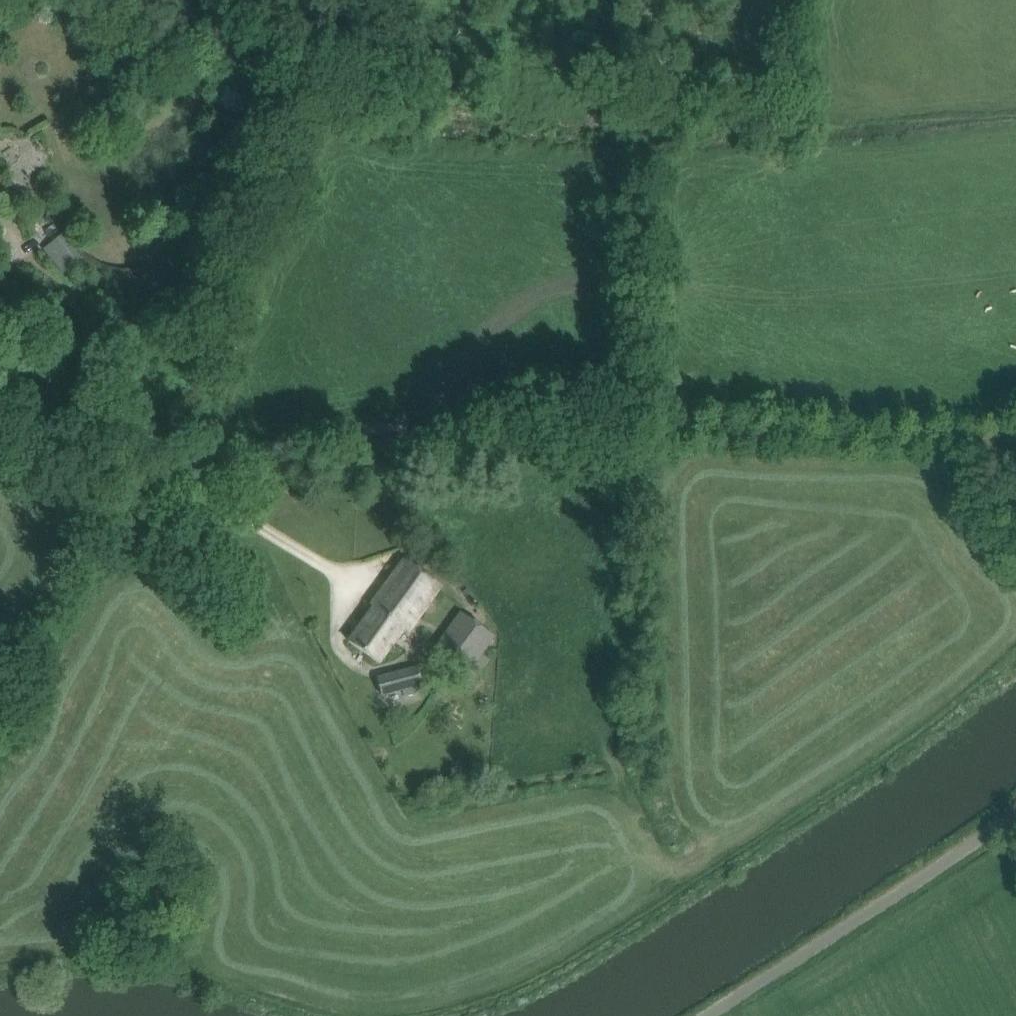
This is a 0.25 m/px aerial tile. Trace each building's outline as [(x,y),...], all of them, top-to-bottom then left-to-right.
[(441,586),(404,559),(371,605),(374,606),(348,641),(378,663),(403,628),(408,631),(441,586)] [(494,636),(461,612),(436,647),(469,670),(494,636)] [(416,665),(376,677),(381,694),(399,689),(400,691),(402,690),(404,695),(421,690),(419,685),(422,685),(416,665)]
